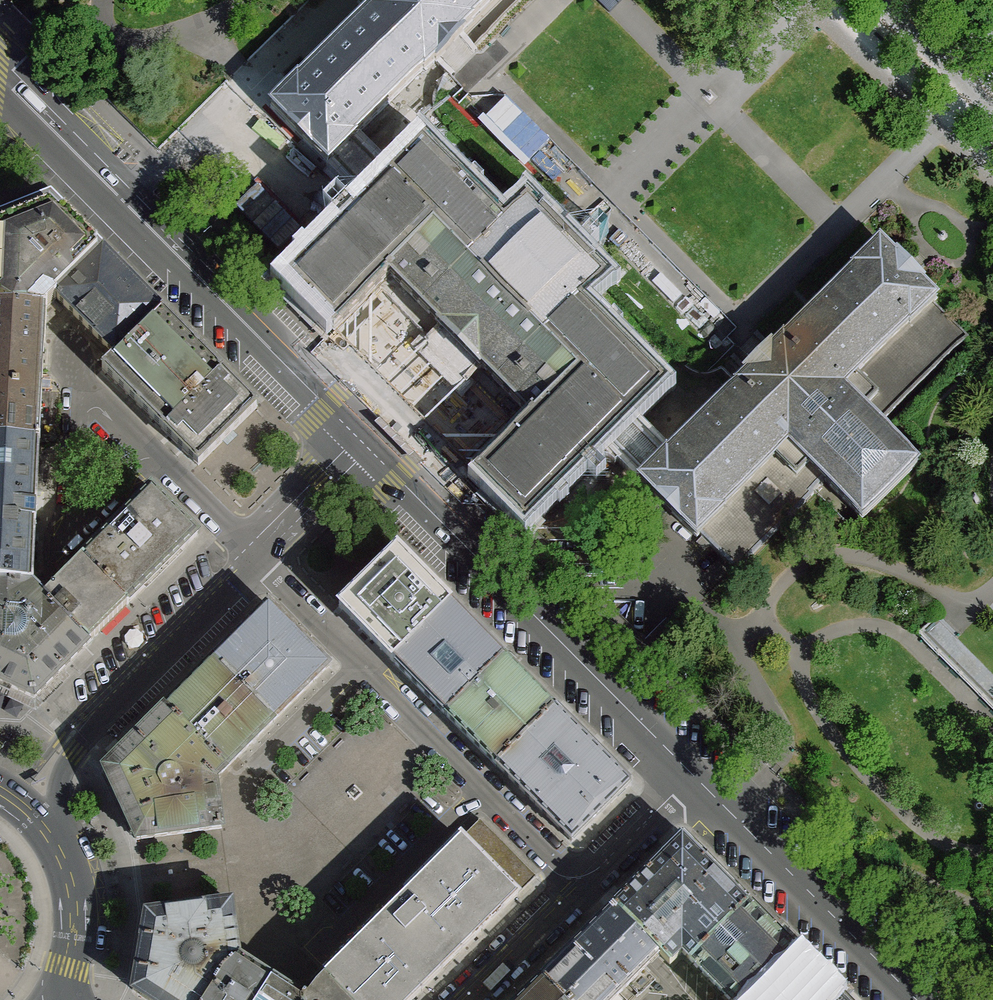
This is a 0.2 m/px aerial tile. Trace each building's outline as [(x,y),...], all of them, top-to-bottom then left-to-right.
[(358,4),(369,13),(273,109),(328,165),(332,161),(351,142),(355,138),(354,137),(423,68),(424,69),(448,45),(472,22),(470,21),(492,0),(362,0),(358,4)] [(478,157),(443,123),(435,131),(469,166),(478,157)] [(370,161),(351,142),(332,161),(351,180),(367,197),(386,178),(370,161)] [(421,144),(386,178),(367,197),(284,278),(334,330),(372,293),(391,273),(441,325),(461,345),(480,365),(532,417),(513,435),(475,473),(524,523),(609,440),(628,421),(663,387),(581,304),(603,282),(605,280),(586,261),(566,241),(544,219),(527,202),(525,204),(503,226),(421,144)] [(101,254),(39,193),(10,204),(0,209),(0,310),(47,312),(57,298),(101,254)] [(936,298),(880,241),(854,268),(855,269),(785,339),(783,337),(758,363),(737,384),(738,385),(668,455),(667,454),(663,457),(644,476),(641,479),(697,537),(701,534),(791,445),(824,478),(864,518),(917,463),(879,426),(844,390),(933,302),(936,298)] [(57,298),(116,356),(160,312),(101,254),(57,298)] [(968,337),(933,302),(844,390),(879,426),(968,337)] [(47,312),(0,310),(0,443),(41,445),(47,312)] [(116,356),(175,419),(223,373),(207,358),(160,312),(116,356)] [(238,388),(223,373),(175,419),(196,442),(219,419),(246,397),(238,388)] [(663,457),(628,421),(609,440),(644,476),(663,457)] [(0,443),(0,587),(35,589),(41,445),(0,443)] [(811,492),(824,478),(791,445),(701,534),(737,570),(813,494),(811,492)] [(149,492),(82,560),(132,607),(198,540),(173,515),(149,492)] [(404,535),(399,530),(366,561),(337,587),(377,632),(402,658),(461,594),(404,535)] [(82,560),(45,598),(92,647),(114,625),(132,607),(82,560)] [(92,647),(45,598),(35,589),(0,587),(0,689),(35,705),(65,675),(92,647)] [(402,658),(457,714),(511,654),(483,617),(461,594),(402,658)] [(216,663),(277,723),(332,669),(298,636),(292,630),(270,609),(216,663)] [(509,764),(565,705),(545,688),(511,654),(457,714),(509,764)] [(192,685),(166,709),(227,772),(277,723),(216,663),(192,685)] [(600,742),(565,705),(509,764),(572,827),(628,765),(600,742)] [(227,772),(166,709),(101,771),(121,815),(137,849),(229,836),(217,782),(227,772)] [(327,980),(346,999),(413,999),(446,967),(536,877),(484,826),(327,980)] [(614,906),(661,953),(672,964),(682,953),(691,961),(748,904),(732,887),(683,838),(614,906)] [(691,961),(729,999),(745,999),(795,951),(768,923),(748,904),(691,961)] [(237,906),(145,916),(137,953),(129,994),(138,999),(208,999),(223,975),(241,964),(237,906)] [(542,978),(564,999),(613,999),(620,994),(629,984),(645,969),(652,961),(661,953),(614,906),(608,912),(582,938),(542,978)] [(745,999),(837,999),(840,997),(834,990),(795,951),(745,999)] [(208,999),(264,999),(273,985),(241,964),(223,975),(208,999)] [(655,979),(645,969),(629,984),(640,994),(655,979)] [(542,978),(520,999),(564,999),(542,978)] [(327,980),(311,999),(346,999),(327,980)] [(264,999),(295,999),(273,985),(264,999)]
